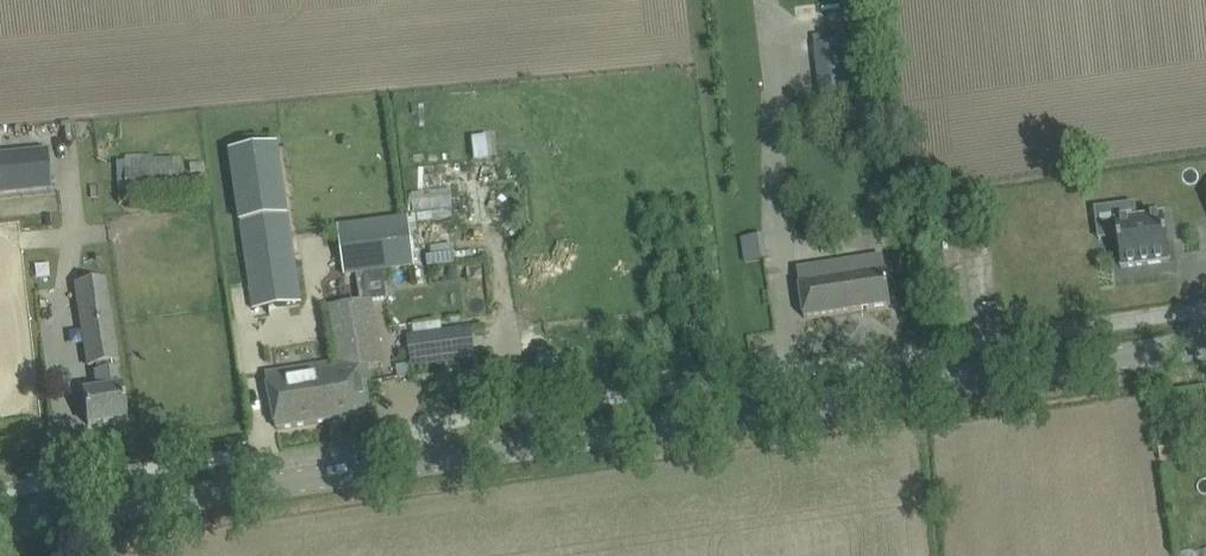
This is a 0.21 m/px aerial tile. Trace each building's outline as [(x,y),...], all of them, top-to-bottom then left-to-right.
[(851,91),(846,41),(814,44),(820,95),(851,91)] [(508,146),(507,124),(492,125),(493,147),(508,146)] [(750,125),(708,130),(730,323),(772,318),(750,125)] [(228,146),(253,311),(302,303),(278,139),(228,146)] [(41,189),(38,153),(0,156),(0,192),(41,189)] [(126,192),(182,191),(181,159),(125,161),(126,192)] [(1164,216),(1137,219),(1116,222),(1122,268),(1170,262),(1164,216)] [(345,278),(415,269),(408,218),(338,227),(345,278)] [(804,318),(891,305),(883,256),(797,269),(801,295),(804,318)] [(388,298),(384,273),(365,275),(368,301),(370,301),(388,298)] [(106,303),(103,283),(76,287),(88,366),(95,365),(115,362),(117,362),(108,303),(106,303)] [(367,361),(379,359),(376,337),(364,338),(358,303),(328,308),(337,364),(345,363),(353,417),(371,414),(366,383),(371,382),(367,361)] [(418,368),(475,359),(471,335),(415,344),(418,368)] [(563,372),(566,360),(542,354),(539,366),(563,372)] [(96,391),(83,393),(87,425),(126,419),(121,388),(119,388),(115,362),(95,365),(97,372),(92,372),(96,391)] [(302,369),(270,374),(278,428),(353,417),(345,363),(337,364),(337,365),(302,371),(302,369)]
